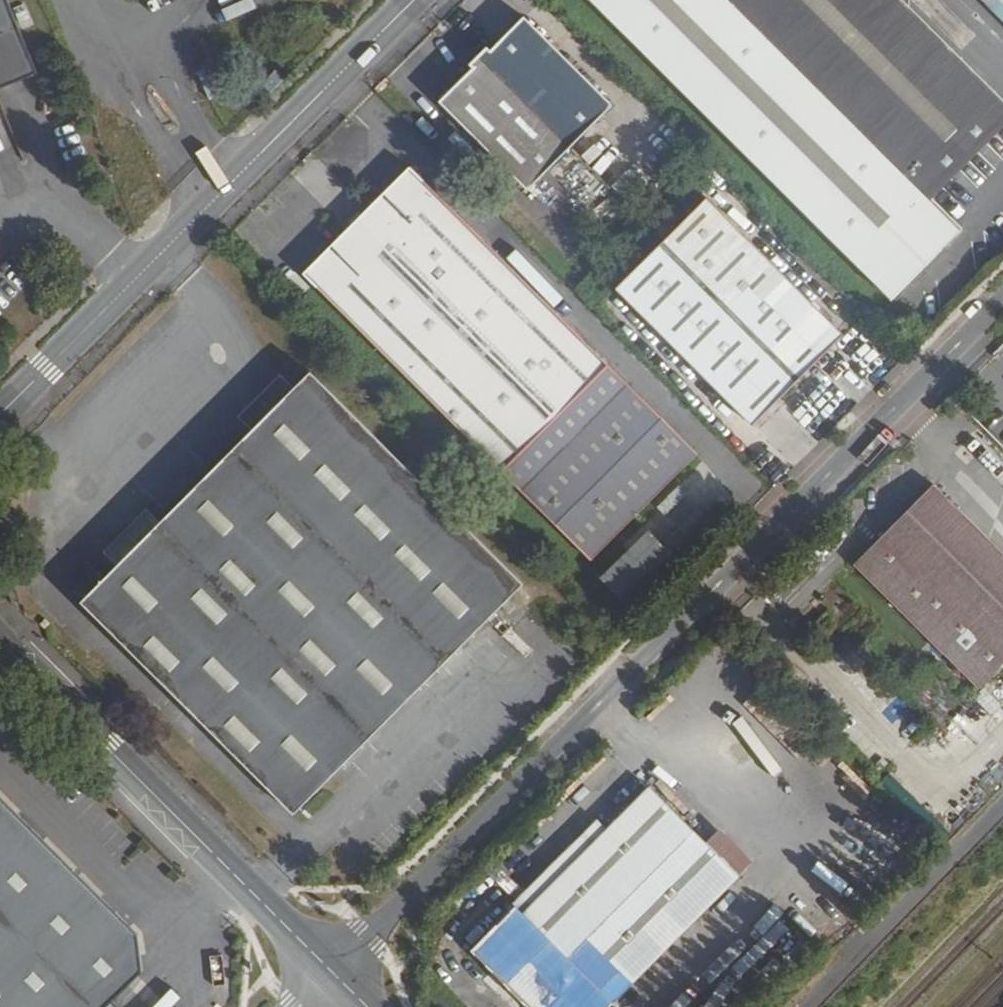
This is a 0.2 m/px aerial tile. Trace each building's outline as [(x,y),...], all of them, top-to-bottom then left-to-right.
[(39,71),(10,0),(0,0),(0,87),(39,71)] [(893,293),(963,223),(933,193),(966,161),(964,159),(1002,122),(1002,94),(912,2),(909,0),(601,0),(893,293)] [(481,50),(573,142),(595,121),(615,100),(527,12),(493,45),(490,42),(481,50)] [(481,50),(472,59),(475,63),(442,96),(530,185),(573,142),(481,50)] [(700,450),(412,162),(305,269),(593,557),(700,450)] [(846,330),(709,193),(618,284),(755,421),(846,330)] [(313,367),(296,383),(254,426),(80,599),(291,811),(524,579),(313,367)] [(254,426),(296,383),(282,369),(240,412),(254,426)] [(977,381),(970,374),(956,388),(963,395),(977,381)] [(935,480),(855,560),(980,685),(1002,662),(1002,548),(935,480)] [(624,605),(672,559),(646,531),(597,578),(624,605)] [(515,901),(471,945),(533,1006),(603,1006),(740,871),(731,862),(728,860),(707,838),(651,782),(608,824),(523,909),(515,901)] [(0,799),(0,1006),(116,1006),(147,976),(142,940),(0,799)] [(600,816),(515,901),(523,909),(608,824),(600,816)] [(719,826),(707,838),(728,860),(741,847),(719,826)] [(743,849),(731,862),(740,871),(752,859),(743,849)]
